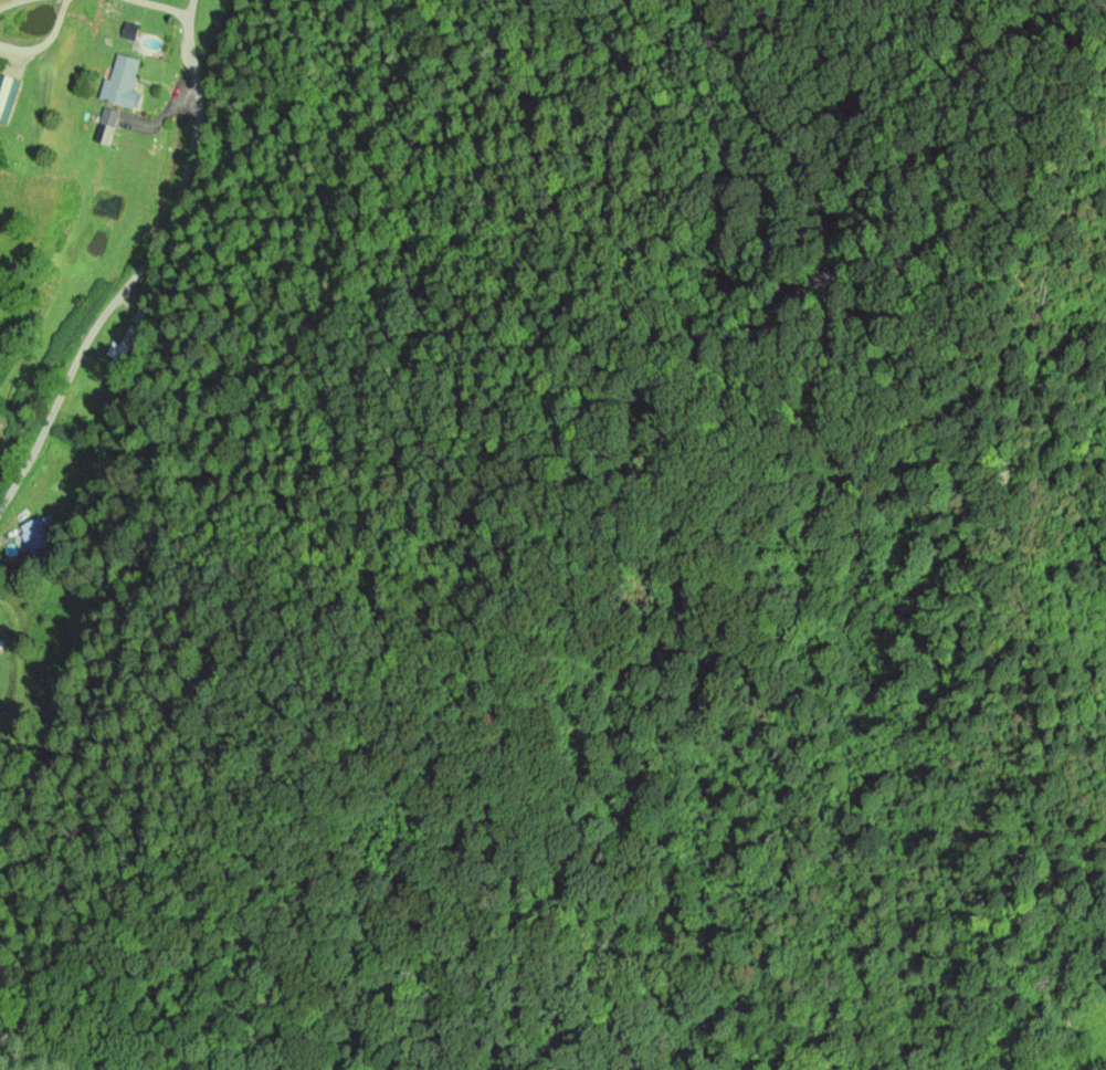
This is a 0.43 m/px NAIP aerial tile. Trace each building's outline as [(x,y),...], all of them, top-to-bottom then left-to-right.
[(142,61),(116,55),(104,102),(140,111),(144,95),(135,93),(142,61)] [(24,82),(0,74),(0,121),(11,125),(24,82)] [(102,130),(117,130),(117,112),(102,112),(102,130)] [(30,556),(60,544),(49,517),(20,528),(30,556)]
